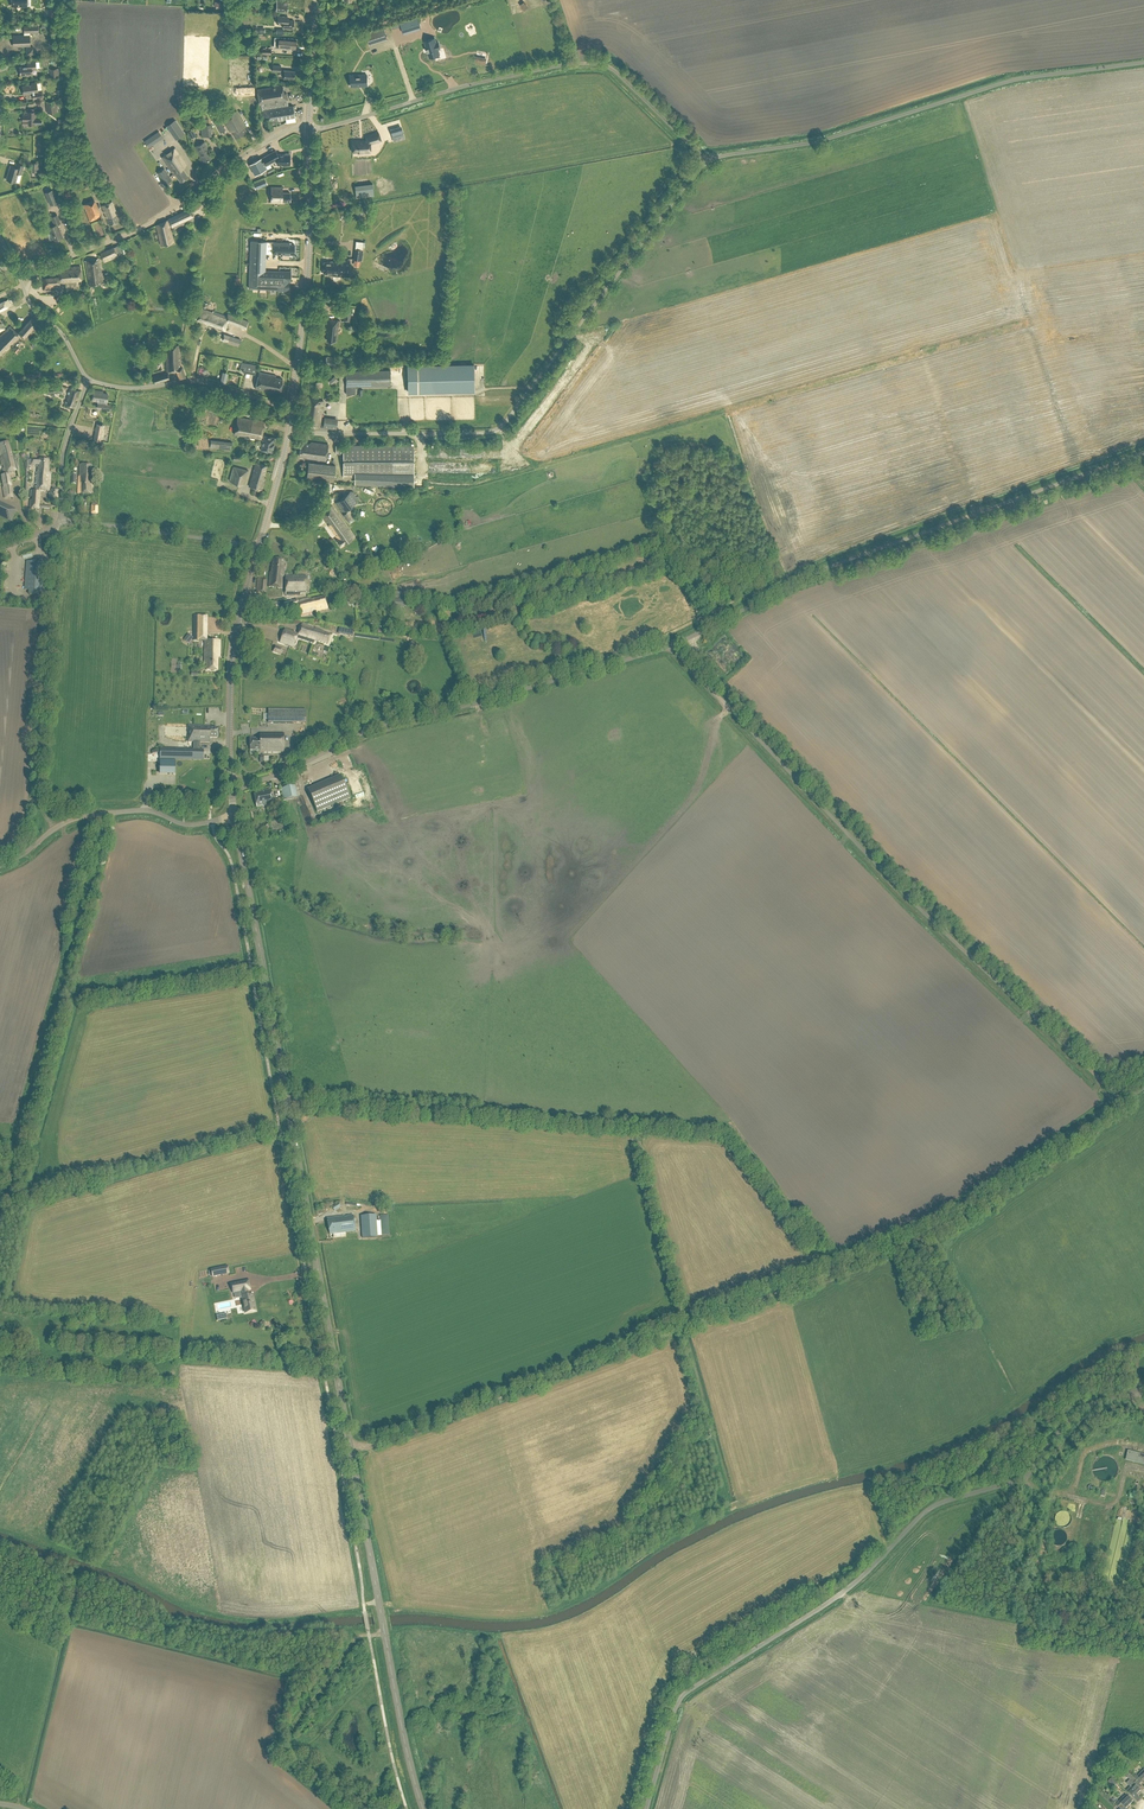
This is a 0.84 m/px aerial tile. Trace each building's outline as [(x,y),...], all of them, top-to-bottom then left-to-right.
[(287,3),(286,3),(287,0),(269,0),(269,2),(277,3),(276,9),(287,10),(287,3)] [(427,11),(432,26),(433,29),(464,19),(459,2),(427,11)] [(293,28),(294,20),(287,19),(287,16),(277,15),(277,23),(283,24),(283,28),(293,28)] [(404,34),(421,29),(417,17),(400,22),(404,34)] [(367,33),(371,45),(388,40),(384,28),(367,33)] [(19,47),(19,45),(30,45),(30,35),(13,35),(14,46),(15,46),(15,47),(19,47)] [(295,49),(296,39),(274,38),(274,47),(295,49)] [(435,38),(425,41),(427,48),(426,48),(426,49),(427,51),(427,52),(428,52),(430,57),(440,54),(438,48),(440,48),(438,42),(436,42),(435,38)] [(487,58),(477,56),(476,62),(485,64),(486,63),(487,58)] [(20,76),(32,75),(31,68),(36,68),(35,61),(27,62),(27,66),(20,67),(20,76)] [(284,70),(280,70),(281,66),(272,65),(272,71),(280,71),(280,74),(284,74),(284,78),(294,79),(294,70),(284,70)] [(367,74),(350,75),(350,86),(367,85),(367,74)] [(32,85),(23,86),(24,95),(26,94),(33,93),(33,97),(33,100),(34,100),(35,100),(43,98),(42,90),(38,91),(38,90),(37,83),(32,83),(32,85)] [(284,93),(283,85),(258,89),(260,104),(262,104),(266,128),(273,127),(272,122),(277,121),(280,119),(295,117),(293,105),(288,106),(287,100),(288,100),(287,92),(284,93)] [(48,113),(57,112),(56,100),(46,101),(48,113)] [(36,117),(36,111),(27,111),(27,114),(23,114),(22,124),(35,124),(42,124),(42,117),(36,117)] [(246,131),(244,127),(246,126),(237,111),(224,119),(231,131),(232,131),(236,137),(246,131)] [(202,124),(200,124),(202,136),(212,135),(210,117),(201,119),(202,124)] [(185,132),(175,118),(166,124),(176,138),(185,132)] [(220,133),(226,130),(220,120),(215,123),(220,133)] [(191,138),(196,136),(193,129),(188,132),(191,138)] [(149,148),(163,138),(159,131),(144,141),(149,148)] [(365,139),(365,140),(363,140),(363,141),(359,141),(352,141),(352,147),(352,152),(358,152),(358,153),(370,153),(370,150),(370,144),(380,141),(377,132),(364,136),(365,139)] [(329,142),(328,149),(345,150),(346,140),(339,140),(339,142),(329,142)] [(204,162),(212,158),(207,147),(208,146),(206,141),(196,146),(204,162)] [(188,176),(183,168),(187,166),(175,148),(162,156),(166,161),(174,174),(175,173),(181,181),(188,176)] [(277,154),(275,150),(249,164),(254,175),(263,171),(267,168),(265,165),(273,161),(277,159),(277,164),(290,164),(289,158),(291,158),(291,155),(289,153),(286,153),(286,154),(277,154)] [(22,174),(24,166),(16,163),(15,167),(11,166),(7,180),(16,182),(19,173),(22,174)] [(41,172),(41,163),(32,163),(32,172),(41,172)] [(172,179),(164,168),(157,173),(165,184),(172,179)] [(256,189),(267,184),(265,178),(253,183),(256,189)] [(356,198),(374,196),(372,183),(354,185),(356,198)] [(282,202),(290,202),(290,192),(282,192),(282,186),(271,186),(271,202),(282,202)] [(57,201),(52,188),(45,191),(50,204),(57,201)] [(91,221),(101,217),(99,214),(100,213),(95,199),(84,204),(91,221)] [(110,224),(118,221),(114,210),(116,210),(112,201),(102,205),(110,224)] [(173,230),(194,220),(189,209),(168,219),(173,230)] [(54,240),(63,237),(58,224),(60,223),(57,214),(51,217),(54,225),(49,227),(51,232),(49,233),(48,234),(50,239),(51,240),(54,239),(54,240)] [(162,245),(174,241),(168,219),(157,225),(162,245)] [(265,271),(265,270),(265,269),(265,265),(266,253),(281,254),(293,254),(294,254),(294,244),(290,244),(290,242),(280,242),(277,242),(273,242),(273,243),(267,243),(267,241),(251,241),(250,270),(249,288),(278,289),(278,290),(289,290),(289,281),(290,281),(291,271),(288,271),(282,270),(280,270),(279,270),(279,272),(265,271)] [(114,246),(99,252),(104,263),(118,256),(114,246)] [(355,248),(353,259),(362,260),(363,249),(355,248)] [(89,285),(102,283),(98,259),(85,261),(89,285)] [(348,276),(349,260),(335,259),(333,262),(323,261),(323,273),(332,273),(332,275),(348,276)] [(71,267),(71,266),(59,267),(59,276),(43,277),(44,290),(60,289),(60,282),(73,281),(73,280),(81,280),(81,266),(71,267)] [(9,307),(5,299),(0,302),(0,311),(9,307)] [(352,315),(353,308),(342,306),(341,313),(344,314),(344,321),(351,321),(351,314),(352,315)] [(226,320),(246,328),(249,321),(239,317),(234,315),(230,314),(227,313),(226,315),(218,312),(213,310),(212,310),(211,311),(200,307),(196,318),(196,319),(207,323),(207,324),(211,326),(211,324),(218,326),(217,328),(224,331),(225,331),(226,329),(227,326),(224,325),(224,324),(226,320)] [(18,332),(21,335),(23,337),(35,325),(36,323),(32,319),(31,318),(18,332)] [(338,327),(339,319),(327,318),(325,330),(327,330),(326,339),(336,340),(337,333),(336,333),(337,327),(338,327)] [(21,335),(18,332),(10,325),(0,336),(0,354),(6,348),(7,349),(21,335)] [(223,333),(221,340),(227,341),(229,335),(223,333)] [(179,353),(178,345),(167,346),(167,353),(166,353),(167,371),(177,371),(179,378),(185,377),(182,366),(180,367),(180,353),(179,353)] [(336,365),(336,358),(326,357),(326,364),(336,365)] [(255,374),(257,365),(241,362),(240,368),(243,368),(243,372),(255,374)] [(408,366),(409,391),(475,390),(475,365),(408,366)] [(390,370),(371,370),(346,370),(346,386),(346,394),(355,393),(355,389),(355,386),(391,385),(390,370)] [(155,383),(170,379),(168,372),(153,376),(155,383)] [(280,391),(283,379),(275,378),(276,375),(258,372),(255,388),(269,391),(269,389),(280,391)] [(329,381),(333,385),(338,380),(334,376),(329,381)] [(47,393),(63,392),(62,384),(46,386),(47,393)] [(77,398),(80,390),(70,387),(67,397),(65,404),(74,407),(76,402),(75,401),(76,398),(77,398)] [(108,394),(102,393),(103,391),(99,391),(93,390),(92,399),(92,401),(98,402),(102,403),(101,409),(110,410),(111,404),(106,403),(107,402),(108,394)] [(303,424),(320,426),(323,400),(309,399),(308,404),(307,406),(305,408),(303,424)] [(273,451),(275,437),(262,434),(264,421),(237,416),(234,434),(263,439),(262,449),(273,451)] [(323,426),(336,428),(337,420),(324,418),(324,419),(323,426)] [(96,427),(94,439),(102,440),(103,432),(104,433),(105,429),(96,427)] [(523,441),(529,436),(525,431),(519,436),(523,441)] [(231,452),(231,441),(210,441),(210,452),(231,452)] [(327,444),(310,441),(307,442),(300,441),(298,455),(303,456),(303,457),(306,458),(325,461),(327,444)] [(3,469),(5,475),(1,476),(4,489),(5,499),(13,498),(10,474),(18,471),(14,455),(11,455),(8,442),(0,445),(0,457),(2,466),(3,465),(4,469),(3,469)] [(414,486),(414,444),(336,444),(336,452),(343,452),(343,476),(355,476),(355,483),(414,486)] [(32,460),(31,465),(31,466),(38,466),(36,491),(31,491),(30,497),(32,497),(32,501),(30,501),(29,510),(38,510),(40,491),(50,492),(51,474),(49,474),(50,461),(32,460)] [(262,489),(267,474),(264,474),(267,464),(256,461),(249,485),(262,489)] [(334,481),(336,465),(308,462),(307,478),(334,481)] [(91,480),(91,466),(80,466),(80,478),(79,478),(78,495),(93,495),(93,480),(91,480)] [(245,485),(249,470),(233,466),(229,481),(245,485)] [(58,502),(58,489),(52,488),(52,493),(49,493),(49,502),(58,502)] [(341,514),(358,501),(350,491),(333,504),(341,514)] [(11,524),(17,511),(0,503),(0,518),(11,524)] [(355,537),(338,515),(331,505),(320,513),(326,522),(328,520),(330,524),(329,525),(337,536),(339,538),(337,540),(341,546),(355,537)] [(350,510),(349,509),(343,514),(347,520),(354,515),(350,509),(350,510)] [(283,574),(283,573),(285,561),(273,559),(272,573),(271,573),(269,588),(283,589),(285,574),(283,574)] [(44,592),(46,563),(27,562),(25,590),(30,591),(29,595),(39,596),(39,591),(44,592)] [(306,591),(305,581),(307,581),(307,576),(286,576),(286,596),(301,596),(301,594),(307,594),(307,591),(306,591)] [(266,594),(267,580),(257,579),(256,593),(266,594)] [(328,609),(325,598),(314,601),(311,599),(298,603),(298,601),(292,602),(292,601),(285,602),(287,611),(296,608),(299,618),(314,614),(314,613),(328,609)] [(220,658),(220,641),(207,641),(207,635),(207,616),(194,616),(193,641),(206,641),(205,670),(218,670),(218,658),(220,658)] [(331,634),(302,624),(298,634),(285,629),(280,642),(293,647),(297,637),(314,643),(314,641),(327,645),(331,634)] [(281,656),(283,650),(275,647),(272,653),(281,656)] [(306,724),(306,710),(269,710),(268,724),(306,724)] [(216,727),(196,727),(189,726),(189,732),(191,732),(191,737),(189,737),(189,743),(211,743),(211,738),(218,739),(218,728),(216,728),(216,727)] [(284,752),(284,734),(260,734),(260,739),(250,739),(250,751),(259,751),(260,752),(284,752)] [(203,761),(203,750),(160,749),(160,760),(203,761)] [(160,761),(160,773),(175,774),(175,762),(160,761)] [(318,813),(350,799),(340,776),(307,790),(318,813)] [(262,808),(274,806),(271,790),(258,793),(258,795),(253,796),(256,808),(262,807),(262,808)] [(381,1225),(377,1225),(377,1216),(361,1217),(363,1239),(378,1238),(378,1236),(389,1235),(388,1215),(381,1216),(381,1225)] [(328,1235),(355,1232),(353,1216),(326,1219),(328,1235)] [(224,1268),(205,1272),(207,1280),(226,1276),(224,1268)] [(246,1284),(229,1288),(230,1296),(238,1295),(239,1300),(242,1316),(252,1314),(249,1298),(248,1299),(246,1293),(248,1292),(246,1284)] [(215,1315),(229,1311),(226,1302),(212,1306),(215,1315)] [(1128,1452),(1126,1460),(1143,1465),(1143,1456),(1128,1452)] [(1055,1519),(1055,1520),(1055,1521),(1055,1523),(1056,1524),(1057,1525),(1057,1526),(1058,1527),(1059,1527),(1060,1528),(1062,1528),(1063,1529),(1064,1529),(1065,1528),(1067,1528),(1068,1527),(1069,1527),(1070,1526),(1071,1525),(1071,1524),(1072,1523),(1072,1521),(1072,1520),(1072,1519),(1072,1518),(1071,1516),(1071,1515),(1070,1514),(1069,1513),(1068,1513),(1067,1512),(1065,1512),(1064,1512),(1063,1512),(1062,1512),(1060,1512),(1059,1513),(1058,1513),(1057,1514),(1057,1515),(1056,1516),(1055,1518),(1055,1519)] [(1051,1537),(1051,1538),(1051,1539),(1051,1541),(1051,1542),(1052,1543),(1053,1544),(1053,1545),(1054,1545),(1056,1546),(1057,1546),(1058,1547),(1059,1547),(1060,1547),(1061,1546),(1063,1546),(1064,1545),(1065,1545),(1065,1544),(1066,1543),(1067,1542),(1067,1541),(1067,1539),(1068,1538),(1067,1537),(1067,1536),(1067,1535),(1066,1534),(1065,1533),(1065,1532),(1064,1531),(1063,1530),(1061,1530),(1060,1530),(1059,1530),(1058,1530),(1057,1530),(1056,1530),(1054,1531),(1053,1532),(1053,1533),(1052,1534),(1051,1535),(1051,1536),(1051,1537)] [(1137,1776),(1136,1775),(1133,1778),(1139,1784),(1142,1782),(1143,1784),(1143,1783),(1143,1770),(1137,1776)] [(1130,1787),(1126,1791),(1133,1798),(1138,1803),(1141,1800),(1136,1795),(1140,1791),(1137,1787),(1139,1784),(1133,1778),(1130,1775),(1127,1778),(1130,1781),(1127,1784),(1130,1787)] [(1120,1808),(1122,1808),(1124,1807),(1125,1808),(1126,1808),(1133,1802),(1126,1795),(1119,1802),(1117,1800),(1114,1803),(1120,1808)]
